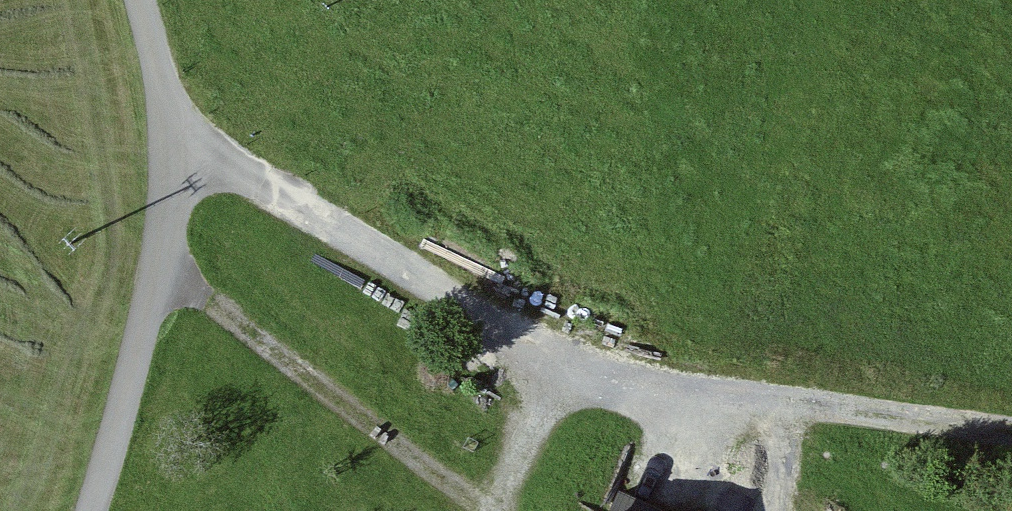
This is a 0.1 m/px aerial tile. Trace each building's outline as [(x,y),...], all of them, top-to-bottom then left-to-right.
[(654,494),(646,510),(694,510),(654,494)]
